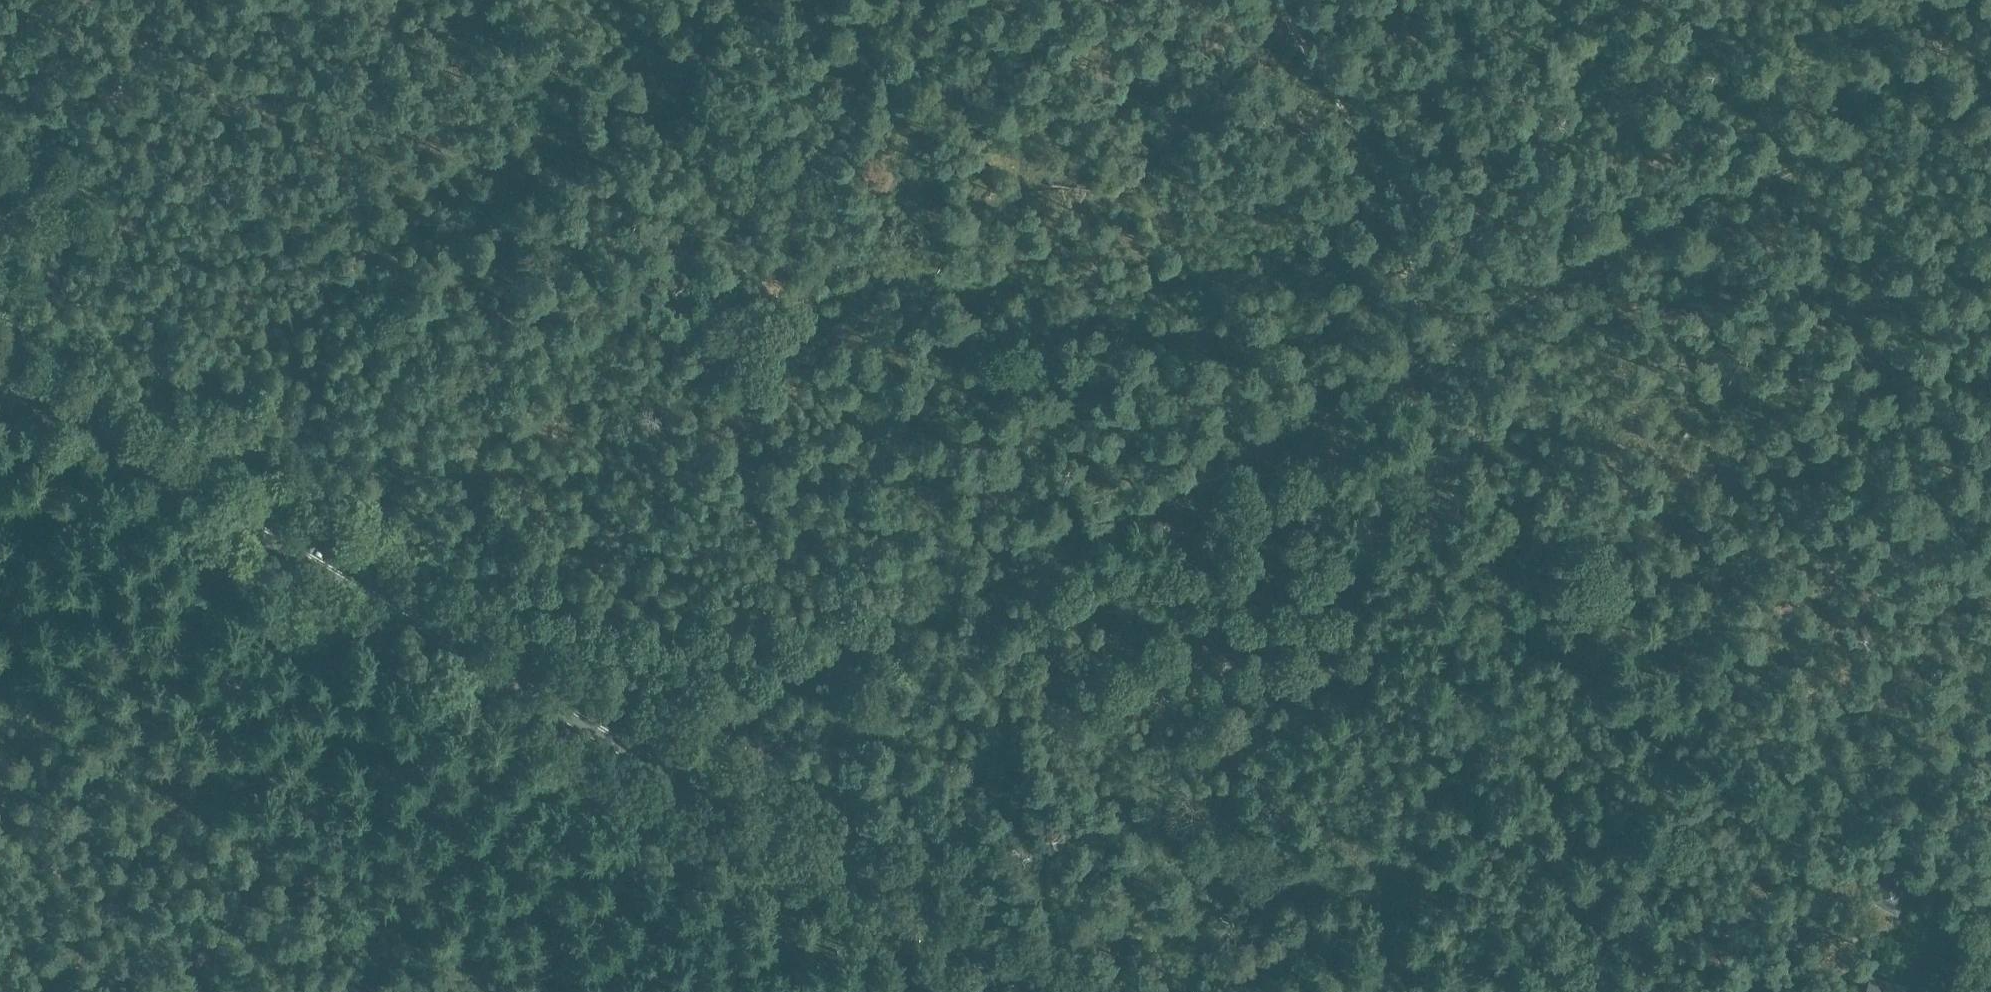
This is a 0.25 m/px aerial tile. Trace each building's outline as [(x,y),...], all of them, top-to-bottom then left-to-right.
[(1898,915),(1913,887),(1885,872),(1870,900),(1898,915)] [(1870,983),(1867,991),(1899,991),(1870,983)]
